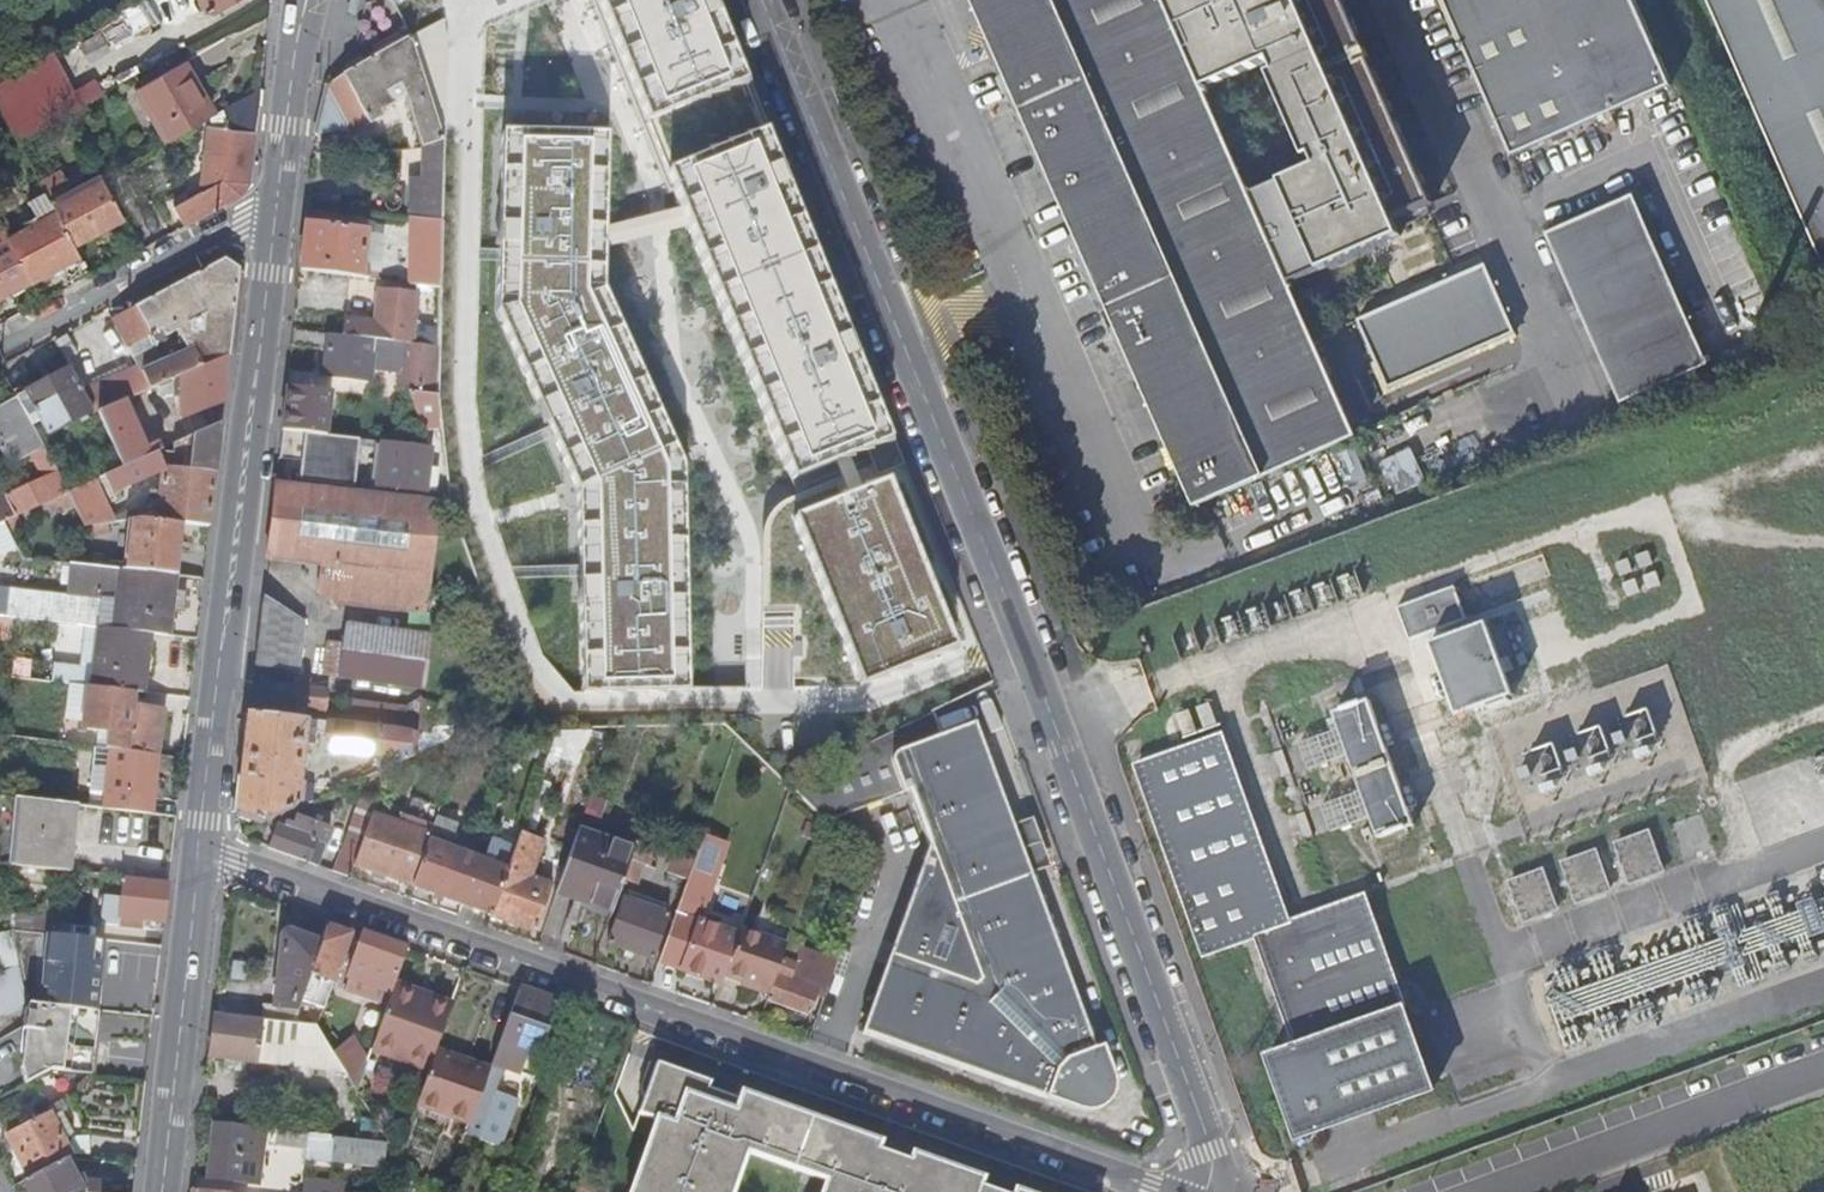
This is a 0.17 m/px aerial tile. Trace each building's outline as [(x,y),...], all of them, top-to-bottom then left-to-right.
[(94,29),(106,49),(157,19),(145,0),(143,0),(94,29)] [(214,13),(236,0),(206,0),(214,13)] [(790,486),(887,446),(704,0),(590,0),(790,486)] [(1195,505),(1354,436),(1287,282),(1246,187),(1206,95),(1164,0),(973,0),(1195,505)] [(1206,95),(1272,68),(1309,162),(1246,187),(1287,282),(1400,234),(1394,219),(1431,202),(1342,0),(1164,0),(1206,95)] [(1518,164),(1678,94),(1636,0),(1446,0),(1518,164)] [(1823,260),(1823,0),(1710,0),(1823,260)] [(325,101),(319,120),(317,136),(347,128),(350,135),(382,118),(380,111),(402,100),(402,98),(405,97),(422,148),(425,147),(424,180),(424,187),(413,187),(412,218),(416,219),(442,222),(444,140),(411,37),(341,76),(342,78),(328,87),(325,101)] [(0,85),(0,110),(20,146),(69,117),(82,109),(52,54),(0,85)] [(169,142),(214,116),(200,93),(205,90),(189,62),(139,91),(169,142)] [(250,184),(261,89),(226,109),(238,130),(210,128),(202,192),(175,207),(185,228),(242,198),(250,184)] [(609,136),(510,134),(506,311),(588,499),(596,701),(696,697),(687,472),(606,293),(609,136)] [(60,175),(41,185),(46,194),(73,245),(123,219),(103,181),(101,177),(71,192),(60,175)] [(73,245),(46,194),(27,204),(34,218),(26,224),(28,229),(9,240),(32,282),(52,272),(56,277),(63,274),(71,288),(91,278),(73,245)] [(1713,368),(1640,204),(1552,242),(1625,406),(1713,368)] [(442,222),(416,219),(409,285),(441,288),(442,222)] [(368,230),(306,223),(300,272),(377,281),(378,273),(363,271),(368,230)] [(32,282),(9,240),(1,225),(0,225),(0,299),(32,282)] [(99,412),(135,396),(159,386),(225,359),(231,356),(241,270),(225,260),(135,308),(136,309),(113,322),(139,366),(83,392),(94,412),(95,414),(99,412)] [(1516,330),(1486,264),(1361,319),(1390,386),(1516,330)] [(399,343),(409,345),(415,297),(380,293),(376,328),(369,328),(369,324),(346,321),(344,337),(399,343)] [(344,337),(294,331),(292,347),(326,351),(324,377),(369,382),(372,369),(400,373),(399,392),(409,393),(423,394),(438,396),(439,372),(439,351),(439,348),(409,345),(399,343),(344,337)] [(223,403),(225,359),(159,386),(166,400),(177,395),(179,418),(187,419),(223,403)] [(83,392),(71,369),(18,398),(33,426),(41,422),(48,436),(94,412),(83,392)] [(287,388),(282,432),(304,434),(326,437),(332,393),(287,388)] [(433,438),(441,438),(438,396),(423,394),(409,393),(421,431),(433,430),(433,438)] [(194,436),(195,436),(191,426),(153,444),(154,447),(146,451),(128,408),(139,403),(135,396),(99,412),(123,469),(160,452),(166,449),(194,436)] [(18,398),(0,408),(0,429),(17,460),(32,453),(40,469),(43,468),(47,477),(4,497),(16,518),(68,494),(33,426),(18,398)] [(217,473),(223,423),(195,436),(194,436),(192,447),(187,447),(186,458),(169,456),(166,449),(160,452),(167,469),(217,473)] [(393,444),(408,446),(408,447),(427,449),(423,436),(410,435),(395,433),(393,444)] [(370,442),(326,437),(304,434),(299,483),(353,489),(358,447),(369,449),(370,442)] [(370,442),(369,449),(382,450),(382,444),(370,442)] [(408,447),(382,444),(382,450),(377,486),(423,492),(428,453),(408,452),(408,447)] [(210,528),(217,473),(167,469),(160,452),(123,469),(107,476),(115,493),(165,471),(161,497),(141,494),(140,504),(160,507),(158,522),(182,525),(210,528)] [(884,479),(792,519),(860,686),(955,649),(884,479)] [(95,481),(68,494),(83,528),(89,527),(108,525),(114,524),(95,481)] [(436,504),(275,486),(267,558),(307,562),(304,590),(315,601),(424,613),(436,504)] [(4,497),(0,499),(0,525),(3,524),(8,521),(16,518),(4,497)] [(137,520),(149,521),(150,513),(138,512),(137,520)] [(182,525),(158,522),(149,521),(137,520),(136,521),(130,572),(173,577),(177,577),(182,525)] [(0,525),(0,554),(13,547),(3,524),(0,525)] [(108,525),(89,527),(90,535),(109,532),(108,525)] [(173,577),(130,572),(64,564),(62,583),(69,584),(68,591),(116,596),(115,604),(8,591),(4,616),(10,617),(92,627),(101,628),(149,634),(166,636),(169,611),(183,612),(185,592),(171,590),(173,577)] [(1454,589),(1398,608),(1410,640),(1465,621),(1454,589)] [(262,599),(255,665),(290,669),(297,620),(262,599)] [(0,616),(0,637),(7,638),(10,617),(4,616),(0,616)] [(1487,623),(1430,644),(1456,714),(1512,694),(1487,623)] [(420,685),(426,634),(343,624),(340,643),(324,642),(321,674),(420,685)] [(101,628),(92,627),(87,671),(85,687),(86,687),(94,688),(101,628)] [(136,693),(143,693),(149,634),(101,628),(94,688),(136,693)] [(85,687),(87,671),(59,668),(57,683),(85,687)] [(304,721),(315,723),(411,734),(453,739),(454,738),(451,716),(419,696),(404,708),(345,702),(344,712),(326,710),(328,691),(277,685),(273,718),(304,721)] [(109,749),(160,755),(167,711),(134,706),(136,693),(94,688),(86,687),(82,727),(107,730),(105,749),(109,749)] [(1413,826),(1371,702),(1334,714),(1376,839),(1413,826)] [(1629,738),(1659,729),(1652,707),(1623,716),(1629,738)] [(943,737),(936,711),(786,784),(828,824),(909,794),(928,849),(893,947),(882,943),(875,963),(885,967),(860,1035),(1079,1112),(1097,1108),(1110,1094),(1112,1077),(1100,1047),(1093,1049),(1031,878),(1013,829),(976,726),(943,737)] [(260,826),(302,807),(305,782),(297,782),(304,721),(273,718),(249,716),(237,817),(260,826)] [(373,775),(389,767),(409,759),(411,734),(315,723),(314,733),(327,735),(325,749),(375,755),(373,775)] [(1608,723),(1522,749),(1534,788),(1620,762),(1608,723)] [(1435,1090),(1366,896),(1292,922),(1225,735),(1139,765),(1206,953),(1259,935),(1298,1044),(1270,1054),(1300,1137),(1325,1128),(1435,1090)] [(153,815),(160,755),(109,749),(107,768),(94,767),(91,792),(104,794),(102,809),(153,815)] [(69,871),(73,836),(76,809),(76,806),(76,805),(0,796),(0,865),(69,871)] [(372,816),(375,807),(360,802),(334,873),(350,878),(354,866),(372,816)] [(404,827),(372,816),(354,866),(413,886),(436,821),(438,814),(411,805),(404,827)] [(73,836),(101,839),(104,813),(76,809),(73,836)] [(1686,855),(1715,847),(1705,812),(1676,821),(1686,855)] [(133,860),(172,864),(177,818),(163,816),(163,820),(104,813),(101,839),(134,843),(133,860)] [(436,821),(413,886),(491,914),(515,848),(493,840),(485,861),(451,849),(458,826),(436,821)] [(1032,822),(1013,829),(1031,878),(1050,871),(1032,822)] [(270,850),(317,867),(325,844),(278,827),(270,850)] [(1631,883),(1663,871),(1649,831),(1617,843),(1631,883)] [(634,851),(578,832),(556,894),(612,914),(624,879),(631,860),(634,851)] [(515,848),(491,914),(536,930),(552,885),(529,877),(526,867),(527,862),(536,857),(542,840),(520,833),(515,848)] [(690,874),(713,883),(726,845),(703,837),(691,871),(690,874)] [(547,838),(540,853),(562,862),(568,847),(547,838)] [(1579,902),(1610,891),(1597,851),(1564,863),(1579,902)] [(527,862),(526,867),(529,877),(536,857),(527,862)] [(643,865),(631,860),(624,879),(637,883),(643,865)] [(658,890),(681,898),(690,874),(691,871),(683,868),(680,876),(664,872),(658,890)] [(1525,921),(1559,909),(1544,870),(1512,882),(1525,921)] [(658,962),(721,985),(724,975),(738,935),(698,921),(702,911),(704,911),(713,883),(690,874),(681,898),(658,962)] [(165,922),(169,883),(125,879),(122,897),(109,896),(106,923),(142,927),(143,927),(144,920),(165,922)] [(668,914),(624,899),(607,944),(652,960),(668,914)] [(261,1020),(292,1023),(320,944),(303,938),(304,913),(286,906),(275,1006),(263,1004),(261,1020)] [(51,916),(15,912),(14,926),(48,931),(51,916)] [(292,1023),(317,1026),(349,936),(326,928),(320,944),(292,1023)] [(724,975),(770,992),(782,960),(780,959),(785,944),(741,928),(738,935),(724,975)] [(809,1015),(817,993),(818,991),(796,983),(799,977),(792,974),(801,947),(805,937),(790,932),(785,944),(780,959),(782,960),(770,992),(768,1000),(809,1015)] [(408,950),(362,934),(354,958),(357,960),(351,979),(352,980),(348,992),(388,1005),(396,984),(408,950)] [(57,935),(49,1007),(94,1012),(102,941),(57,935)] [(837,960),(801,947),(792,974),(799,977),(796,983),(818,991),(817,993),(824,996),(837,960)] [(21,983),(18,967),(0,976),(0,994),(21,983)] [(1,1017),(25,1004),(21,983),(0,994),(0,1015),(1,1017)] [(400,1061),(429,1072),(434,1058),(451,1012),(418,1000),(421,993),(396,984),(388,1005),(374,1044),(404,1054),(400,1061)] [(554,1002),(518,989),(486,1078),(470,1123),(470,1124),(467,1132),(502,1144),(519,1098),(497,1088),(505,1066),(527,1076),(532,1078),(539,1057),(534,1055),(554,1002)] [(453,1004),(421,993),(418,1000),(451,1012),(453,1004)] [(21,1065),(25,1085),(52,1071),(92,1075),(100,1013),(94,1012),(49,1007),(28,1005),(21,1065)] [(214,1015),(209,1058),(226,1059),(237,1060),(261,1062),(327,1068),(344,1069),(334,1053),(317,1026),(292,1023),(261,1020),(214,1015)] [(334,1053),(344,1069),(357,1090),(367,1062),(351,1037),(334,1053)] [(374,1044),(371,1051),(400,1061),(404,1054),(374,1044)] [(417,1105),(470,1124),(470,1123),(486,1078),(434,1058),(429,1072),(417,1105)] [(237,1060),(226,1059),(225,1067),(236,1068),(237,1060)] [(656,1063),(638,1115),(656,1121),(631,1191),(732,1191),(746,1153),(826,1181),(822,1191),(998,1191),(979,1185),(981,1178),(912,1154),(910,1161),(877,1149),(879,1142),(741,1093),(739,1100),(707,1089),(709,1082),(656,1063)] [(8,1136),(30,1179),(70,1158),(73,1157),(63,1138),(72,1133),(60,1110),(8,1136)] [(298,1133),(213,1124),(208,1178),(260,1184),(264,1138),(326,1145),(325,1160),(378,1166),(381,1142),(298,1133)] [(24,1182),(29,1191),(100,1191),(101,1183),(85,1182),(73,1159),(70,1158),(30,1179),(24,1182)]
